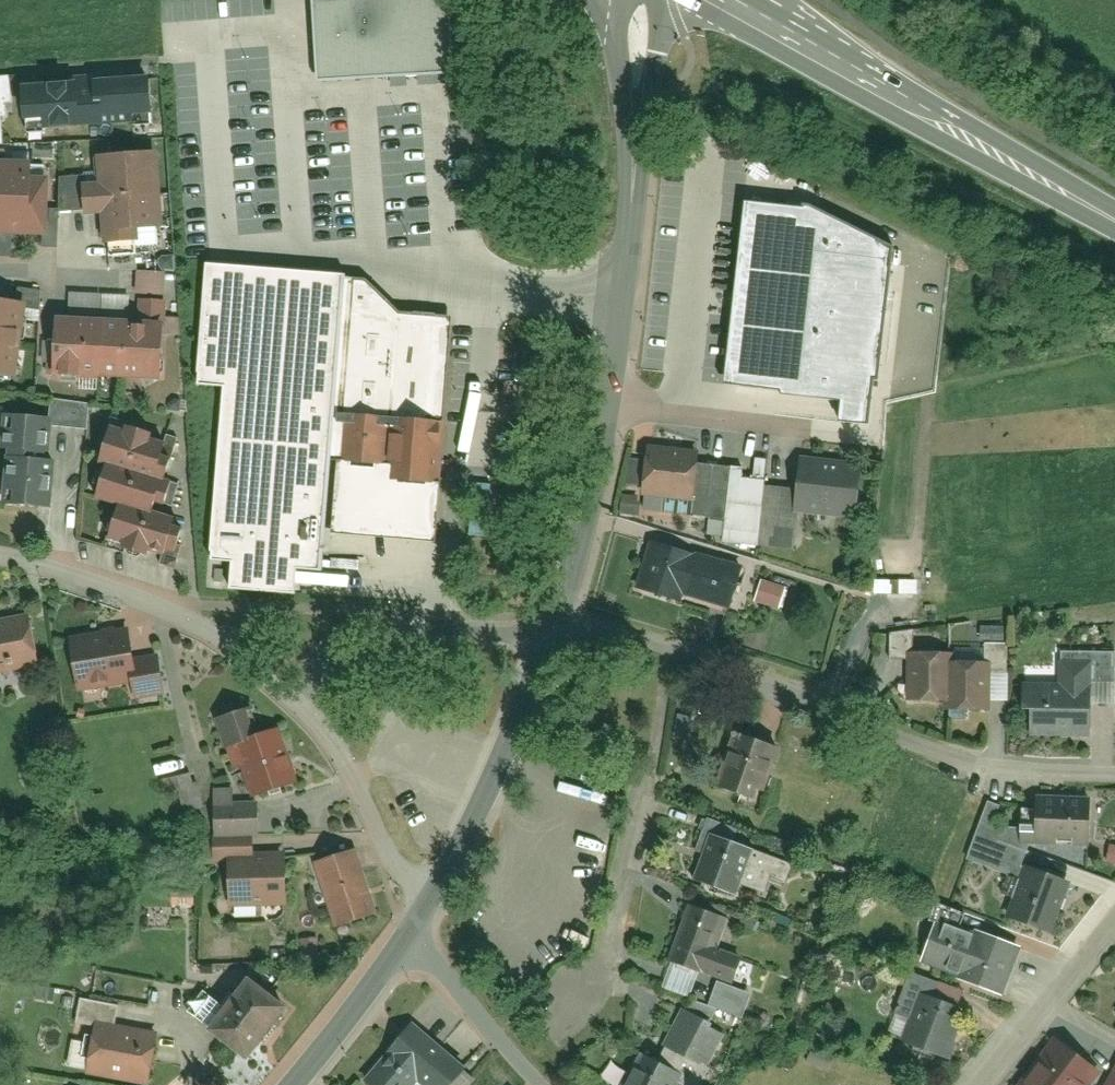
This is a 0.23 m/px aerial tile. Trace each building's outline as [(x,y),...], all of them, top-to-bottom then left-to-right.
[(318,67),(382,63),(382,77),(454,73),(449,0),(314,0),(318,67)] [(382,77),(382,63),(318,67),(319,81),(382,77)] [(148,78),(24,87),(27,134),(45,132),(44,126),(134,120),(134,126),(152,125),(148,78)] [(105,245),(165,239),(157,157),(93,161),(105,245)] [(44,237),(49,170),(0,168),(0,235),(44,237)] [(737,385),(758,203),(746,202),(725,384),(737,385)] [(802,208),(758,203),(737,385),(781,390),(781,395),(842,402),(872,405),(875,381),(879,382),(895,247),(810,205),(803,204),(802,208)] [(326,451),(343,271),(340,266),(208,253),(197,367),(227,369),(210,545),(230,546),(227,578),(288,584),(290,560),(315,562),(326,451)] [(330,527),(432,535),(449,317),(402,313),(366,271),(343,269),(343,271),(326,451),(336,452),(330,527)] [(23,304),(0,302),(0,382),(14,384),(23,304)] [(53,380),(162,386),(164,325),(52,323),(53,380)] [(870,425),(872,405),(842,402),(840,422),(870,425)] [(49,418),(3,414),(1,460),(47,464),(49,418)] [(175,446),(109,426),(96,457),(165,479),(175,446)] [(699,460),(648,453),(642,499),(648,500),(647,512),(727,522),(724,546),(755,550),(763,488),(743,485),(744,475),(701,469),(699,460)] [(0,483),(0,510),(47,515),(47,464),(1,460),(0,483)] [(861,468),(799,462),(794,515),(855,520),(861,468)] [(105,471),(91,500),(150,518),(162,489),(105,471)] [(115,517),(106,549),(169,567),(179,533),(115,517)] [(683,600),(731,614),(744,570),(649,544),(636,592),(682,606),(683,600)] [(763,583),(757,603),(780,609),(787,591),(763,583)] [(37,670),(29,619),(0,624),(0,676),(37,670)] [(72,642),(80,694),(137,684),(129,633),(72,642)] [(909,653),(907,702),(946,704),(950,664),(951,655),(909,653)] [(991,666),(950,664),(947,712),(989,715),(991,666)] [(1030,687),(1029,735),(1094,736),(1094,666),(1062,665),(1061,688),(1030,687)] [(216,723),(224,754),(238,750),(256,744),(249,715),(216,723)] [(734,735),(717,788),(765,803),(781,750),(734,735)] [(238,750),(254,801),(297,790),(281,737),(256,744),(238,750)] [(1035,845),(1093,847),(1094,800),(1037,798),(1035,845)] [(215,811),(215,839),(257,838),(258,811),(215,811)] [(692,884),(734,898),(751,853),(710,837),(692,884)] [(315,866),(333,929),(376,917),(360,856),(315,866)] [(229,863),(229,909),(288,907),(286,861),(229,863)] [(1009,921),(1051,933),(1070,885),(1027,870),(1009,921)] [(691,910),(670,967),(728,989),(742,958),(721,950),(730,925),(691,910)] [(923,972),(1007,1000),(1022,950),(936,922),(923,972)] [(245,982),(207,1031),(246,1063),(287,1011),(245,982)] [(904,1051),(949,1064),(966,1012),(921,997),(904,1051)] [(654,1069),(679,1082),(685,1084),(701,1084),(726,1039),(683,1016),(654,1069)] [(364,1083),(367,1084),(416,1084),(417,1084),(474,1084),(481,1077),(413,1024),(364,1083)] [(89,1076),(138,1084),(148,1084),(157,1039),(99,1028),(89,1076)] [(1021,1084),(1092,1084),(1101,1074),(1057,1042),(1021,1084)] [(679,1082),(654,1069),(639,1059),(626,1084),(677,1084),(679,1082)]
